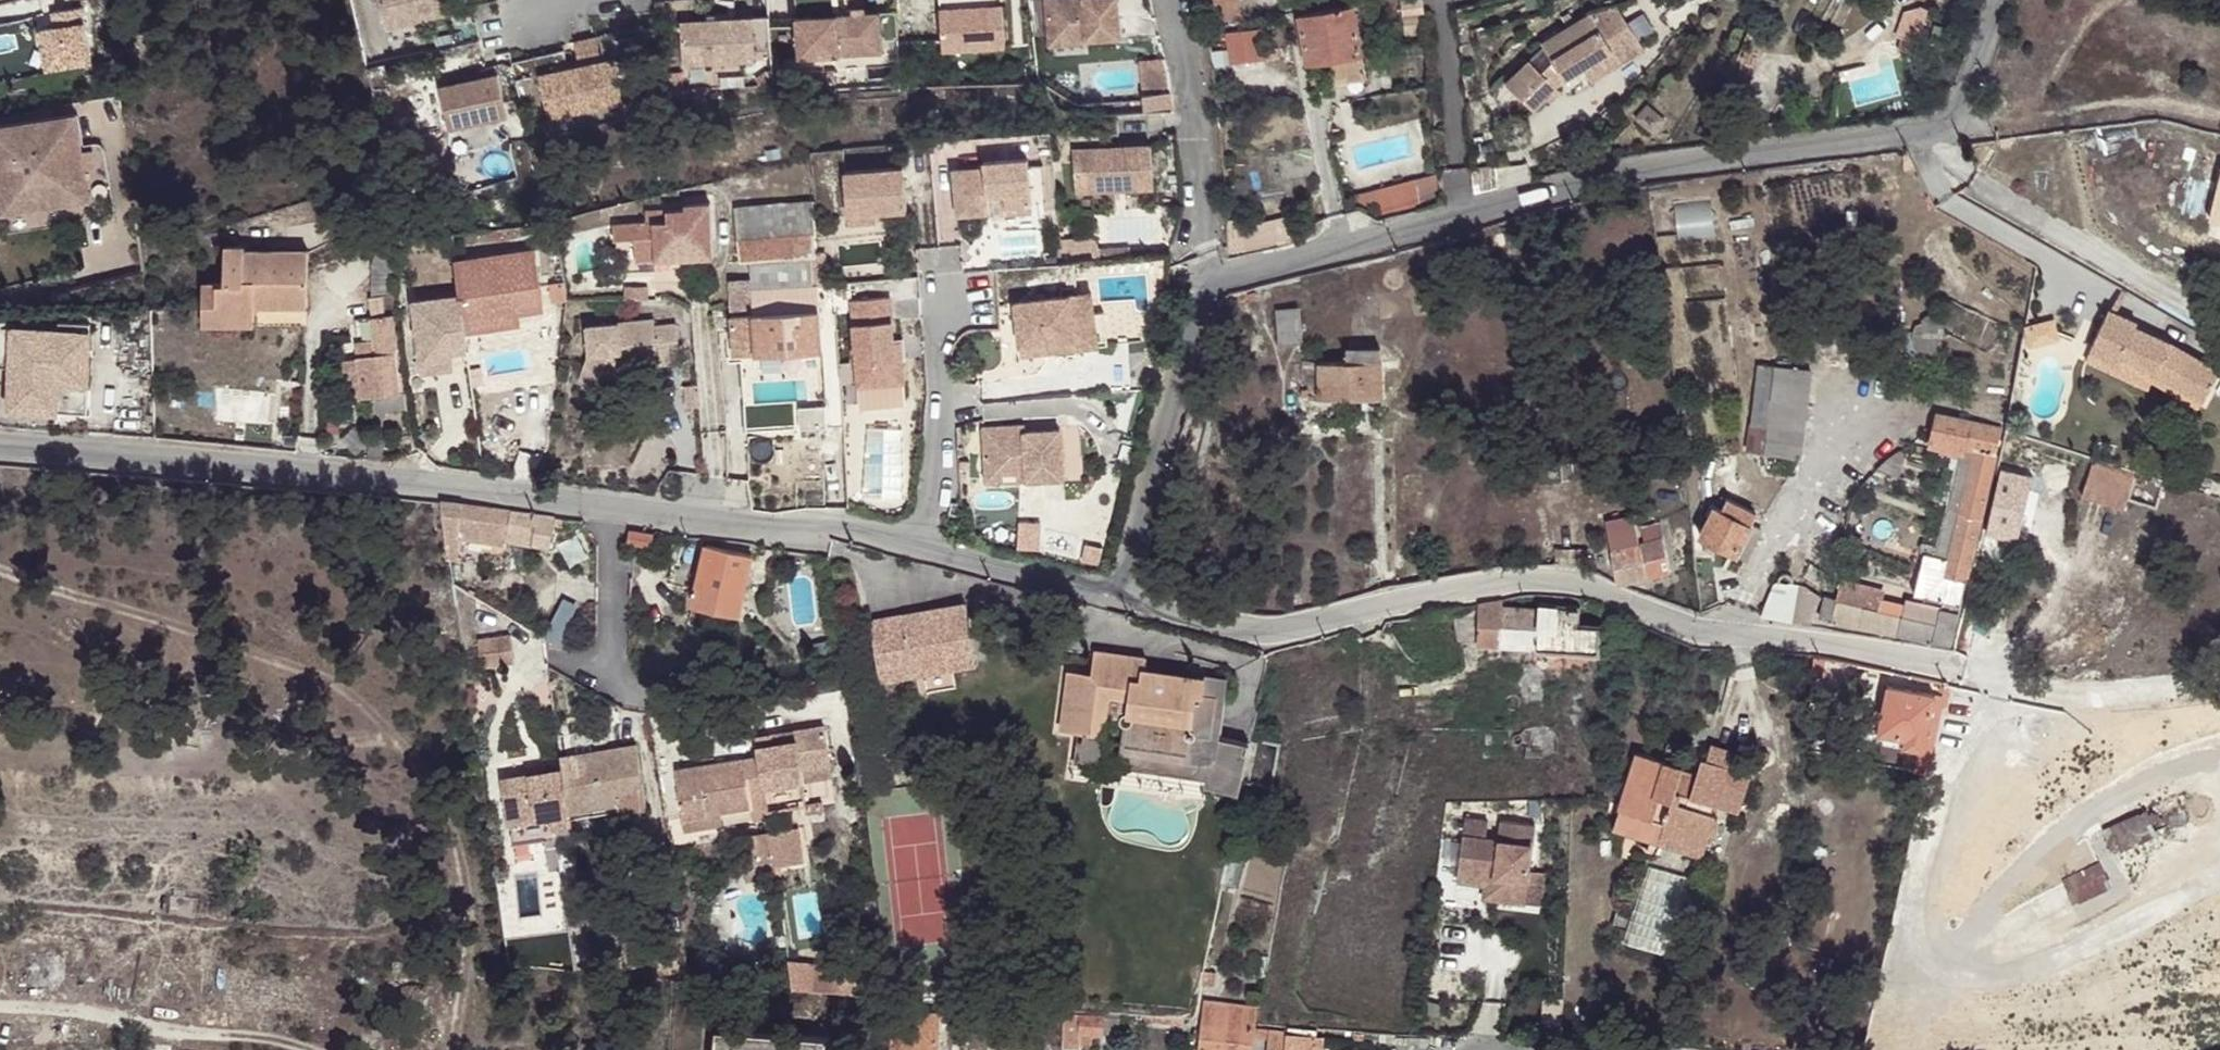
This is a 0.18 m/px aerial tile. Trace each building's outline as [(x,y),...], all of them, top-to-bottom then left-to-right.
[(385,25),(420,17),(452,10),(450,0),(380,0),(385,25)] [(1056,4),(1059,43),(1097,40),(1098,47),(1130,44),(1127,0),(1092,0),(1092,1),(1056,4)] [(1203,21),(1237,16),(1236,0),(1200,0),(1203,21)] [(1424,28),(1421,0),(1399,0),(1403,30),(1424,28)] [(1297,13),(1306,61),(1361,52),(1352,3),(1297,13)] [(1002,8),(940,12),(942,54),(1004,51),(1002,8)] [(1617,8),(1590,14),(1613,51),(1583,70),(1591,84),(1645,52),(1617,8)] [(849,15),(798,18),(799,60),(883,56),(883,50),(881,14),(849,15)] [(1558,68),(1567,80),(1583,70),(1613,51),(1590,14),(1543,43),(1558,68)] [(769,17),(682,21),(684,70),(717,68),(755,67),(754,56),(771,55),(769,17)] [(1257,24),(1241,27),(1245,59),(1261,57),(1257,24)] [(1241,27),(1223,29),(1226,61),(1245,59),(1241,27)] [(579,66),(539,75),(548,119),(623,104),(614,60),(601,63),(596,38),(580,41),(574,43),(579,66)] [(1097,40),(1059,43),(1060,53),(1098,50),(1098,47),(1097,40)] [(1547,79),(1530,62),(1508,82),(1536,112),(1558,91),(1556,90),(1547,79)] [(1567,80),(1558,68),(1547,79),(1556,90),(1567,80)] [(495,73),(437,85),(446,128),(504,116),(495,73)] [(1170,83),(1151,84),(1154,111),(1172,110),(1170,83)] [(0,128),(0,161),(5,204),(7,208),(11,209),(81,201),(85,199),(86,195),(83,170),(81,154),(78,119),(0,128)] [(1155,149),(1076,155),(1079,198),(1158,193),(1155,149)] [(93,152),(81,154),(83,170),(95,169),(93,152)] [(985,169),(955,171),(958,217),(990,216),(1007,214),(1006,210),(1033,208),(1031,167),(1031,162),(985,164),(985,169)] [(1495,163),(1470,166),(1473,192),(1498,186),(1495,163)] [(1046,166),(1031,167),(1033,208),(1048,207),(1046,166)] [(905,167),(846,170),(849,214),(876,213),(907,211),(905,167)] [(2209,223),(2219,225),(2219,170),(2209,223)] [(1440,172),(1415,179),(1419,207),(1442,200),(1440,172)] [(1415,179),(1374,189),(1376,201),(1378,218),(1419,207),(1415,179)] [(1374,189),(1353,196),(1356,206),(1376,201),(1374,189)] [(2081,204),(2071,196),(2061,206),(2065,213),(2069,216),(2081,204)] [(1709,198),(1672,201),(1675,240),(1714,236),(1709,198)] [(810,203),(750,207),(734,208),(738,239),(812,236),(810,203)] [(690,211),(672,212),(672,223),(652,224),(617,225),(618,239),(633,238),(634,262),(716,259),(715,204),(690,205),(690,211)] [(1033,208),(1006,210),(1007,214),(1007,217),(1034,216),(1033,208)] [(672,223),(672,212),(651,214),(652,224),(672,223)] [(876,213),(849,214),(849,224),(876,222),(876,213)] [(1239,226),(1244,250),(1297,238),(1292,215),(1239,226)] [(812,236),(738,239),(741,260),(752,260),(812,258),(815,258),(815,254),(812,236)] [(216,282),(216,304),(254,306),(305,308),(308,252),(245,249),(245,245),(225,245),(224,283),(216,282)] [(457,260),(461,295),(464,321),(519,315),(518,307),(542,305),(536,251),(457,260)] [(812,273),(825,272),(824,253),(815,254),(815,258),(812,258),(812,273)] [(812,258),(752,260),(752,279),(753,288),(812,286),(812,273),(812,258)] [(825,272),(812,273),(812,286),(815,287),(826,285),(825,272)] [(752,279),(731,280),(733,313),(732,313),(734,354),(755,353),(820,350),(817,311),(754,314),(753,288),(752,279)] [(200,323),(252,325),(254,306),(216,304),(216,282),(202,283),(201,305),(200,323)] [(852,282),(835,282),(835,284),(835,296),(853,296),(853,282),(852,282)] [(621,286),(621,299),(643,298),(642,285),(621,286)] [(812,286),(753,288),(754,314),(817,311),(817,305),(815,287),(812,286)] [(1259,290),(1250,293),(1253,301),(1262,298),(1259,290)] [(397,344),(392,292),(356,297),(357,316),(367,315),(369,337),(371,348),(391,346),(397,344)] [(414,301),(421,363),(452,359),(451,353),(450,342),(466,340),(466,332),(464,321),(461,295),(414,301)] [(891,296),(847,298),(854,365),(855,382),(856,387),(905,384),(903,339),(894,339),(891,296)] [(2109,300),(2087,341),(2114,355),(2117,351),(2137,362),(2140,356),(2154,365),(2202,390),(2217,361),(2153,327),(2149,335),(2132,324),(2137,316),(2109,300)] [(1087,301),(1011,309),(1016,362),(1092,354),(1089,321),(1087,301)] [(542,305),(518,307),(519,315),(543,312),(542,305)] [(1297,306),(1276,308),(1276,339),(1299,339),(1297,306)] [(1961,309),(1953,330),(1994,344),(2001,323),(1961,309)] [(83,355),(86,312),(60,314),(57,329),(56,346),(56,353),(73,354),(83,355)] [(2023,318),(2020,338),(2056,329),(2052,312),(2023,318)] [(519,315),(464,321),(466,332),(521,326),(519,315)] [(617,361),(646,359),(657,358),(657,367),(682,365),(678,326),(656,328),(655,320),(587,326),(589,356),(578,384),(603,395),(617,361)] [(1099,320),(1089,321),(1092,354),(1102,354),(1099,320)] [(12,343),(35,344),(36,328),(16,326),(0,325),(0,341),(12,343)] [(56,346),(57,329),(36,328),(35,344),(56,346)] [(1202,351),(1213,354),(1219,337),(1206,334),(1202,351)] [(344,394),(362,393),(397,390),(391,346),(371,348),(369,337),(354,339),(355,355),(339,355),(344,394)] [(466,340),(450,342),(451,353),(468,351),(466,340)] [(2114,355),(2087,341),(2084,351),(2147,383),(2154,365),(2140,356),(2137,362),(2117,351),(2114,355)] [(55,367),(56,353),(56,346),(35,344),(12,343),(10,365),(55,367)] [(1345,347),(1344,358),(1377,357),(1377,345),(1345,347)] [(1202,351),(1198,362),(1212,365),(1217,355),(1213,354),(1202,351)] [(1377,357),(1344,358),(1315,363),(1315,396),(1378,393),(1380,371),(1377,357)] [(1377,357),(1380,371),(1395,368),(1393,357),(1377,357)] [(452,359),(421,363),(422,373),(453,369),(452,359)] [(646,368),(646,359),(617,361),(603,395),(611,399),(623,370),(646,368)] [(1752,361),(1742,447),(1798,455),(1807,366),(1752,361)] [(7,407),(51,411),(55,367),(10,365),(7,407)] [(855,382),(854,365),(840,366),(841,383),(855,382)] [(906,406),(905,384),(856,387),(857,409),(906,406)] [(690,411),(704,409),(701,387),(688,389),(690,411)] [(364,408),(406,403),(404,390),(397,390),(362,393),(364,408)] [(1880,594),(1882,586),(1838,575),(1827,625),(1948,647),(1956,610),(1961,611),(1987,505),(2007,429),(1937,412),(1929,447),(1959,455),(1966,456),(1967,451),(1974,453),(1947,558),(1933,555),(1924,553),(1913,596),(1902,594),(1899,600),(1880,594)] [(1020,431),(979,432),(980,479),(1013,478),(1012,467),(1021,467),(1021,486),(1058,484),(1056,437),(1021,438),(1020,431)] [(2020,457),(2079,476),(2083,463),(2023,443),(2020,457)] [(1947,558),(1974,453),(1967,451),(1966,456),(1959,455),(1933,555),(1947,558)] [(2128,502),(2135,478),(2093,466),(2082,501),(2123,514),(2128,502)] [(1013,478),(980,479),(980,487),(1021,486),(1021,467),(1012,467),(1013,478)] [(2033,479),(2002,471),(1988,535),(2019,541),(2033,479)] [(1725,495),(1719,505),(1713,502),(1697,530),(1733,552),(1755,511),(1725,495)] [(553,519),(438,502),(445,548),(459,549),(461,539),(506,546),(506,541),(549,548),(553,519)] [(1615,580),(1623,579),(1624,579),(1668,566),(1658,520),(1639,525),(1644,543),(1638,545),(1630,516),(1601,524),(1609,553),(1615,580)] [(627,530),(625,544),(648,547),(650,533),(627,530)] [(703,545),(695,580),(740,591),(749,555),(703,545)] [(457,557),(446,556),(448,565),(457,565),(457,557)] [(457,565),(448,565),(451,585),(459,590),(457,565)] [(740,591),(695,580),(690,604),(736,614),(740,591)] [(1767,581),(1756,613),(1805,622),(1815,593),(1767,581)] [(1502,606),(1502,600),(1481,603),(1477,644),(1598,654),(1600,626),(1577,625),(1578,609),(1537,603),(1537,609),(1502,606)] [(870,616),(880,675),(975,660),(966,601),(870,616)] [(1481,603),(1452,609),(1458,644),(1477,644),(1481,603)] [(477,638),(481,665),(513,661),(510,634),(477,638)] [(1150,683),(1139,682),(1143,661),(1094,654),(1091,675),(1068,673),(1061,733),(1083,735),(1082,745),(1076,744),(1074,765),(1103,768),(1106,742),(1101,741),(1104,721),(1119,723),(1120,725),(1121,727),(1123,729),(1125,729),(1127,730),(1125,744),(1186,751),(1188,741),(1190,741),(1191,741),(1193,740),(1195,739),(1196,738),(1197,736),(1211,738),(1216,695),(1201,693),(1202,678),(1173,674),(1173,677),(1163,680),(1162,679),(1162,678),(1160,676),(1158,676),(1156,675),(1155,676),(1152,677),(1151,678),(1150,681),(1150,683)] [(1819,667),(1822,657),(1812,655),(1812,666),(1819,667)] [(1217,680),(1202,678),(1201,693),(1216,695),(1217,680)] [(1877,733),(1894,736),(1906,739),(1905,747),(1924,751),(1935,695),(1888,687),(1883,708),(1877,733)] [(1892,743),(1894,736),(1877,733),(1883,708),(1877,707),(1870,705),(1863,746),(1862,747),(1863,747),(1892,753),(1895,744),(1892,743)] [(764,819),(764,810),(803,805),(798,769),(826,765),(821,726),(793,731),(794,740),(772,743),(770,733),(753,736),(753,738),(756,756),(673,768),(679,817),(717,811),(747,807),(749,821),(764,819)] [(1211,738),(1197,736),(1196,738),(1195,739),(1193,740),(1191,741),(1190,741),(1188,741),(1186,751),(1209,753),(1211,738)] [(1906,739),(1894,736),(1892,743),(1895,744),(1905,747),(1906,739)] [(557,754),(560,768),(565,807),(615,800),(614,793),(640,788),(634,744),(557,754)] [(1705,775),(1733,780),(1737,760),(1709,754),(1705,775)] [(1924,774),(1927,761),(1904,756),(1901,770),(1924,774)] [(1766,771),(1769,767),(1769,766),(1768,761),(1763,760),(1760,762),(1759,767),(1762,771),(1766,771)] [(988,775),(994,770),(987,764),(982,771),(988,775)] [(565,807),(560,768),(544,770),(524,773),(498,777),(504,821),(546,814),(548,828),(567,826),(566,816),(565,807)] [(1737,821),(1748,784),(1733,780),(1705,775),(1697,774),(1692,800),(1678,796),(1682,783),(1635,773),(1621,829),(1668,841),(1664,855),(1666,855),(1709,864),(1718,827),(1713,825),(1715,816),(1737,821)] [(565,807),(566,816),(642,805),(640,788),(614,793),(615,800),(565,807)] [(2179,799),(2094,836),(2102,854),(2185,819),(2179,799)] [(717,811),(679,817),(681,827),(718,821),(717,811)] [(723,825),(747,826),(748,813),(724,812),(723,825)] [(1500,846),(1504,826),(1467,821),(1465,840),(1500,846)] [(1536,831),(1504,826),(1500,846),(1465,840),(1459,877),(1495,883),(1492,904),(1524,908),(1529,878),(1536,831)] [(800,828),(744,835),(750,871),(806,864),(800,828)] [(1664,860),(1666,855),(1664,855),(1668,841),(1621,829),(1617,848),(1664,860)] [(1225,860),(1219,888),(1235,892),(1241,863),(1225,860)] [(2063,881),(2071,903),(2108,888),(2099,866),(2063,881)] [(1495,883),(1459,877),(1458,885),(1486,889),(1484,903),(1492,904),(1495,883)] [(1529,878),(1524,908),(1540,911),(1545,881),(1529,878)] [(1629,923),(1616,918),(1611,934),(1624,939),(1629,923)] [(963,937),(953,939),(955,950),(964,947),(963,937)] [(787,961),(787,990),(862,990),(862,962),(787,961)] [(1253,1030),(1254,1007),(1204,1001),(1198,1049),(1252,1049),(1252,1040),(1253,1030)] [(937,1004),(896,1002),(896,1013),(935,1014),(937,1004)] [(896,1013),(894,1012),(894,1049),(937,1049),(938,1014),(935,1014),(896,1013)] [(1119,1015),(1080,1012),(1079,1034),(1102,1036),(1102,1024),(1118,1024),(1119,1015)] [(1286,1027),(1286,1033),(1285,1049),(1314,1049),(1316,1030),(1286,1027)] [(1264,1031),(1253,1030),(1252,1040),(1264,1041),(1264,1031)] [(714,1049),(824,1049),(825,1041),(715,1031),(714,1049)] [(1286,1033),(1270,1031),(1270,1049),(1285,1049),(1286,1033)]
